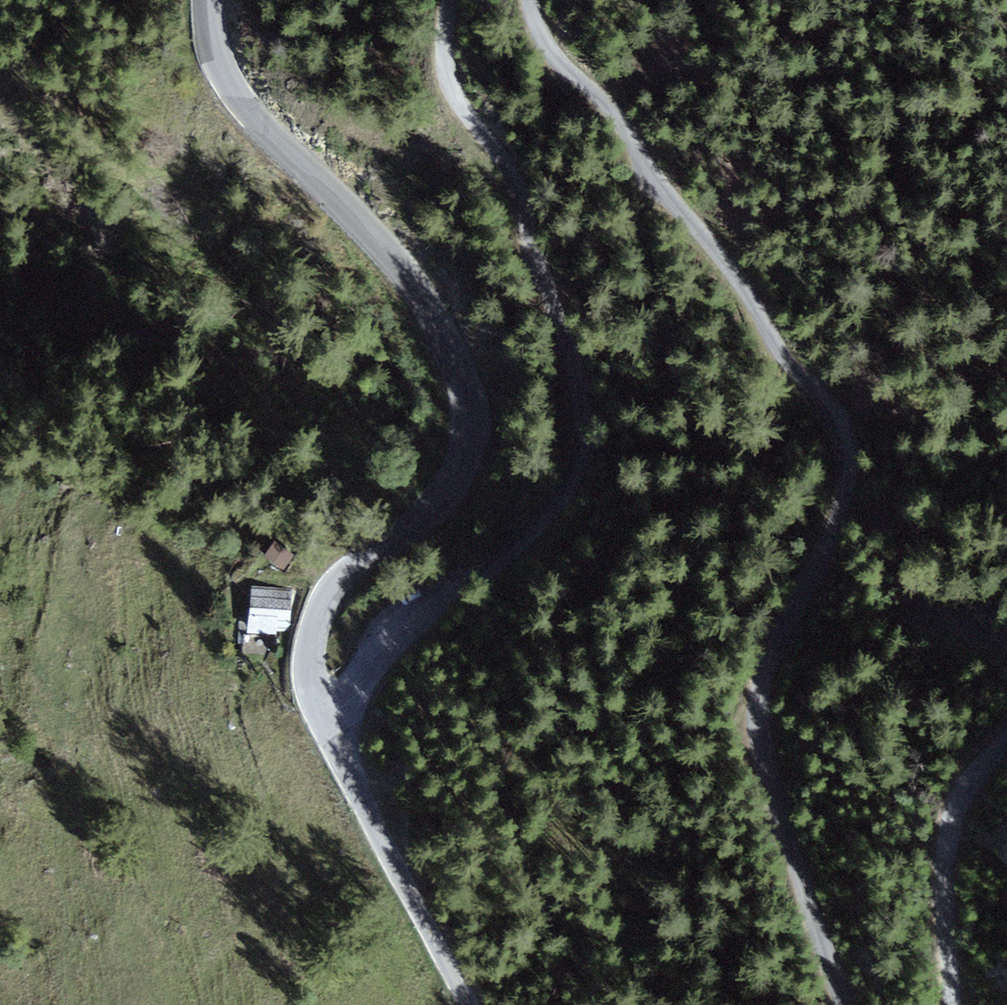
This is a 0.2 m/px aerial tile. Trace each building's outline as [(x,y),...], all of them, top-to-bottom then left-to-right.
[(267,550),(285,563),(293,551),(275,538),(267,550)] [(293,592),(246,591),(245,638),(293,639),(293,592)]
